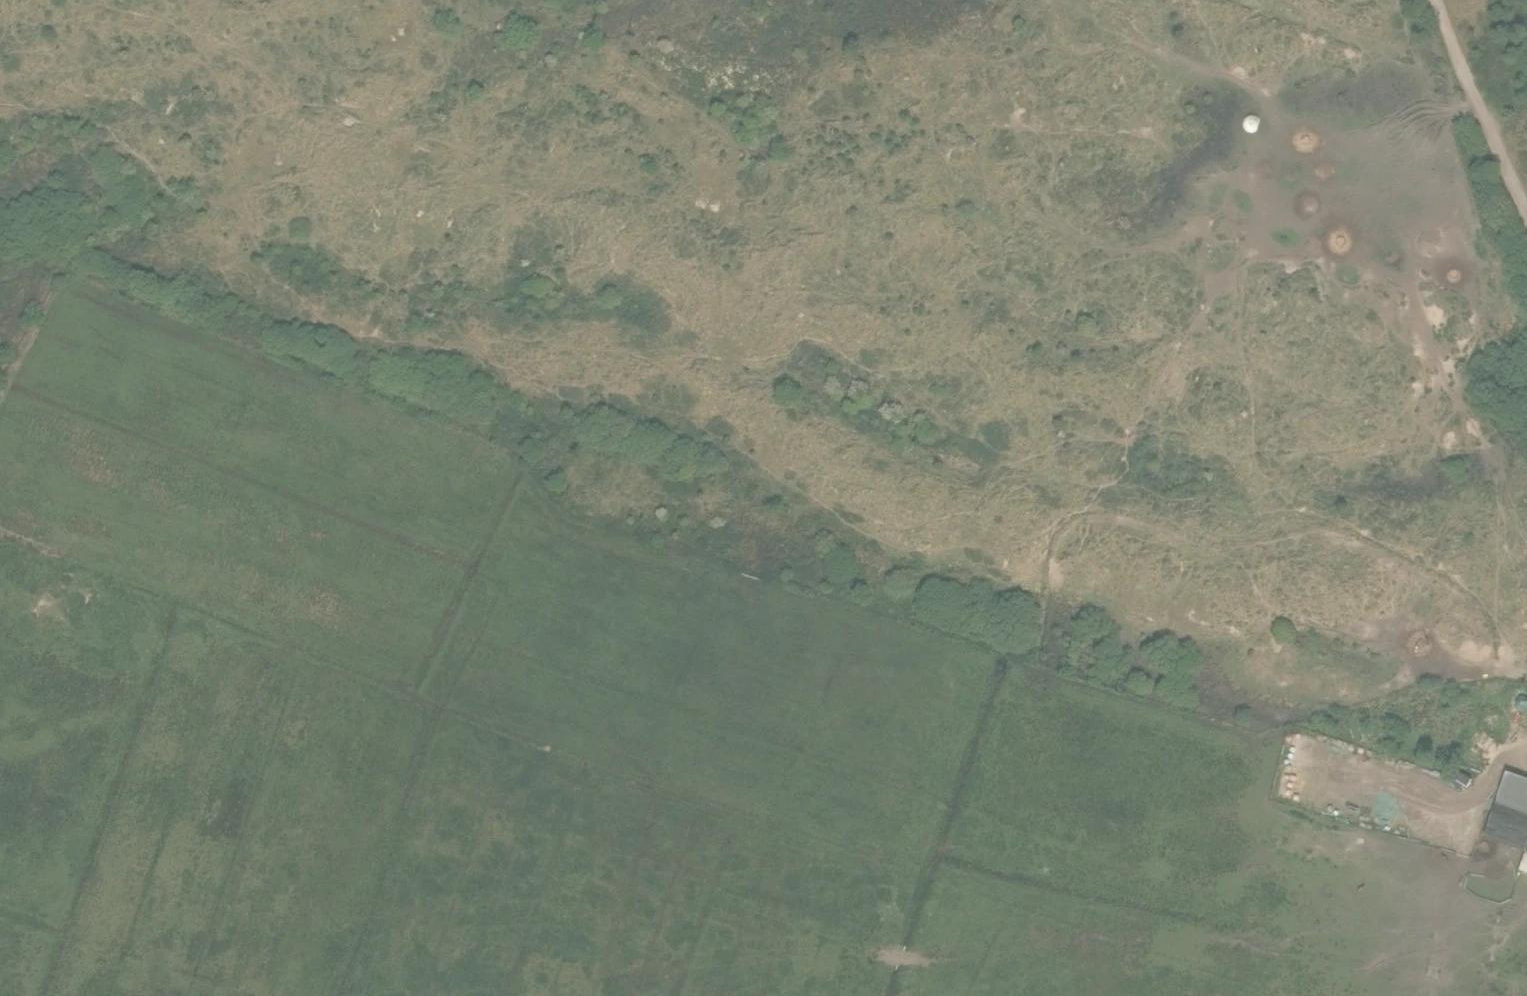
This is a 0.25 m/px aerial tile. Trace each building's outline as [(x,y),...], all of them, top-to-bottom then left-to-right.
[(1495,802),(1481,843),(1526,860),(1526,813),(1495,802)]
